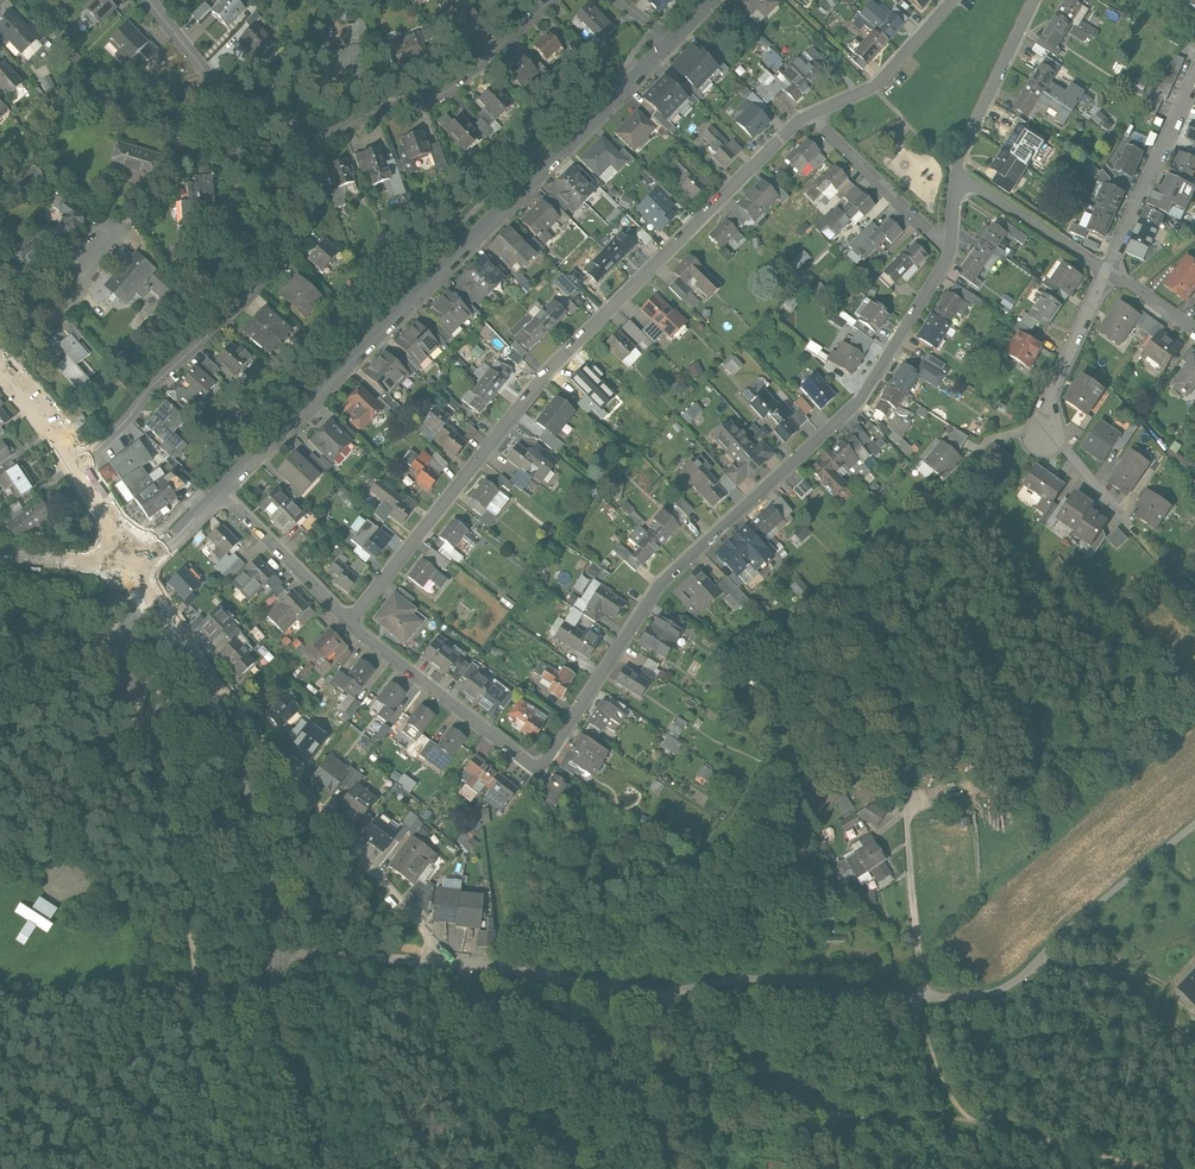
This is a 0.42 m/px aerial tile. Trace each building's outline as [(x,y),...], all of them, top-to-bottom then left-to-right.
[(86,7),(89,9),(84,14),(92,22),(97,18),(99,20),(114,5),(109,0),(93,0),(86,7)] [(211,6),(206,0),(205,0),(192,12),(199,18),(211,6)] [(238,0),(221,0),(212,8),(226,23),(244,6),(238,0)] [(649,0),(659,11),(667,4),(669,6),(674,0),(649,0)] [(736,4),(745,12),(749,17),(750,16),(759,6),(768,15),(780,4),(776,0),(740,0),(736,4)] [(1076,0),(1065,0),(1056,13),(1071,22),(1083,4),(1076,0)] [(484,13),(472,1),(467,6),(479,18),(484,13)] [(615,29),(590,2),(572,19),(578,26),(583,22),(601,42),(615,29)] [(871,2),(860,15),(876,29),(887,17),(871,2)] [(479,18),(467,6),(458,15),(451,8),(437,22),(450,35),(456,29),(463,37),(480,20),(479,18)] [(907,18),(895,7),(890,13),(902,24),(907,18)] [(256,9),(246,19),(251,25),(255,21),(256,22),(262,16),(256,9)] [(0,21),(0,37),(7,44),(10,41),(28,60),(43,45),(39,41),(27,28),(17,18),(18,18),(11,10),(0,21)] [(749,17),(745,12),(739,18),(754,34),(761,27),(750,16),(749,17)] [(887,17),(876,29),(888,40),(902,24),(890,13),(887,17)] [(1056,13),(1040,37),(1055,47),(1056,46),(1071,23),(1071,22),(1056,13)] [(860,15),(852,24),(859,30),(864,24),(870,29),(873,32),(876,29),(860,15)] [(725,17),(705,37),(727,58),(747,38),(725,17)] [(127,20),(110,37),(119,47),(115,51),(125,62),(140,47),(148,39),(140,31),(139,32),(127,20)] [(256,22),(255,21),(251,25),(240,36),(259,56),(274,41),(256,22)] [(1098,33),(1080,21),(1077,26),(1088,34),(1094,38),(1098,33)] [(45,35),(33,22),(27,28),(39,41),(45,35)] [(1077,26),(1076,26),(1072,32),(1084,40),(1088,34),(1077,26)] [(873,32),(862,45),(855,52),(857,54),(868,63),(888,40),(876,29),(873,32)] [(549,32),(534,46),(546,60),(561,46),(549,32)] [(427,54),(423,42),(419,43),(416,34),(401,40),(401,37),(391,41),(400,64),(427,54)] [(361,36),(348,37),(349,45),(361,44),(361,36)] [(148,39),(140,47),(148,55),(158,45),(150,37),(148,39)] [(1055,47),(1040,37),(1037,43),(1056,55),(1060,48),(1056,46),(1055,47)] [(475,48),(465,38),(454,50),(463,59),(475,48)] [(384,40),(377,42),(381,55),(389,52),(384,40)] [(583,49),(574,40),(568,45),(577,55),(583,49)] [(377,42),(370,45),(373,58),(381,55),(377,42)] [(705,47),(713,54),(718,50),(710,42),(705,47)] [(361,44),(349,45),(349,48),(320,51),(321,65),(327,64),(332,69),(350,68),(351,80),(364,78),(361,44)] [(148,55),(133,71),(139,77),(148,68),(161,80),(163,77),(170,84),(185,69),(172,56),(175,54),(168,47),(164,51),(158,45),(148,55)] [(708,59),(693,45),(683,55),(708,80),(718,70),(719,70),(708,59)] [(827,61),(814,48),(807,54),(814,61),(815,60),(821,66),(827,61)] [(774,52),(771,55),(769,54),(765,58),(774,67),(782,59),(774,52)] [(728,69),(713,54),(708,59),(719,70),(718,70),(722,74),(728,69)] [(868,63),(857,54),(852,59),(863,69),(868,63)] [(1176,54),(1150,93),(1162,98),(1166,100),(1185,58),(1176,54)] [(523,55),(507,70),(519,84),(527,76),(530,79),(538,71),(535,68),(523,55)] [(708,80),(683,55),(673,65),(687,80),(698,90),(699,90),(708,80)] [(1060,66),(1047,57),(1042,64),(1055,73),(1060,66)] [(0,60),(0,91),(3,89),(7,93),(21,81),(2,60),(1,59),(0,60)] [(814,61),(806,69),(798,60),(789,67),(810,87),(826,72),(821,66),(815,60),(814,61)] [(550,74),(540,63),(535,68),(538,71),(545,79),(550,74)] [(1042,64),(1030,81),(1050,94),(1056,85),(1050,81),(1055,73),(1042,64)] [(778,77),(768,86),(776,94),(782,89),(794,102),(810,87),(789,67),(783,74),(788,79),(783,83),(778,77)] [(55,83),(50,74),(40,79),(45,88),(55,83)] [(676,90),(663,78),(654,87),(676,109),(686,100),(676,90)] [(698,90),(687,80),(682,85),(697,99),(698,100),(703,94),(699,90),(698,90)] [(774,97),(760,81),(753,87),(768,102),(774,97)] [(1050,94),(1030,81),(1018,99),(1032,109),(1038,100),(1059,113),(1055,119),(1064,124),(1073,110),(1050,94)] [(1071,82),(1064,92),(1062,91),(1063,90),(1056,85),(1050,94),(1073,110),(1085,92),(1071,82)] [(495,84),(479,98),(495,115),(503,108),(505,111),(513,104),(495,84)] [(682,85),(682,84),(676,90),(686,100),(691,105),(697,99),(682,85)] [(676,109),(654,87),(643,98),(656,110),(666,120),(667,119),(676,109)] [(767,107),(752,92),(745,99),(747,100),(752,106),(761,114),(767,107)] [(1162,98),(1150,93),(1141,108),(1155,114),(1162,98)] [(1032,109),(1018,99),(1014,106),(1028,115),(1032,109)] [(752,106),(747,100),(740,108),(745,113),(752,106)] [(752,106),(745,113),(737,122),(752,138),(768,122),(761,114),(752,106)] [(492,118),(483,108),(477,114),(482,119),(487,124),(492,118)] [(666,120),(656,110),(651,115),(652,116),(662,126),(666,130),(672,124),(667,119),(666,120)] [(1090,119),(1107,128),(1112,119),(1095,110),(1090,119)] [(646,121),(637,112),(617,132),(632,147),(644,134),(647,136),(654,129),(646,121)] [(461,115),(454,122),(446,114),(438,121),(465,150),(481,136),(461,115)] [(662,126),(652,116),(646,121),(654,129),(657,131),(662,126)] [(487,124),(482,119),(476,125),(487,137),(493,131),(487,124)] [(1193,121),(1185,138),(1194,142),(1194,121),(1193,121)] [(1033,135),(1019,125),(1014,132),(1028,141),(1029,142),(1033,135)] [(712,126),(702,136),(711,145),(708,148),(715,154),(712,156),(723,167),(736,154),(726,144),(728,143),(712,126)] [(1149,129),(1144,143),(1151,146),(1157,132),(1149,129)] [(420,132),(402,138),(405,147),(399,150),(406,169),(406,171),(414,168),(411,159),(430,153),(431,152),(428,146),(426,140),(423,141),(420,132)] [(1028,141),(1014,132),(1003,150),(1017,159),(1028,141)] [(601,137),(580,157),(597,174),(609,162),(617,170),(625,162),(626,162),(617,153),(618,153),(601,137)] [(1145,144),(1131,138),(1128,145),(1142,151),(1145,144)] [(806,141),(797,150),(796,149),(786,159),(800,173),(809,164),(819,154),(819,153),(806,141)] [(163,157),(117,142),(109,167),(133,174),(130,184),(143,188),(146,180),(152,182),(153,178),(156,179),(163,157)] [(439,142),(428,146),(431,152),(430,153),(435,166),(446,162),(439,142)] [(188,149),(172,144),(167,157),(183,163),(188,149)] [(1128,145),(1121,161),(1119,160),(1115,170),(1131,177),(1142,152),(1142,151),(1128,145)] [(380,146),(362,152),(367,168),(373,184),(388,179),(391,178),(386,164),(380,146)] [(634,159),(623,148),(618,153),(617,153),(626,162),(625,162),(629,165),(634,159)] [(1003,150),(991,167),(999,173),(1005,177),(1005,176),(1011,167),(1021,174),(1027,165),(1017,159),(1003,150)] [(362,152),(355,155),(360,170),(367,168),(362,152)] [(819,154),(809,164),(815,170),(825,160),(819,153),(819,154)] [(1170,176),(1189,185),(1194,175),(1191,173),(1194,164),(1194,160),(1188,157),(1181,153),(1170,176)] [(695,173),(678,157),(670,165),(680,175),(676,179),(682,185),(680,187),(691,198),(704,185),(696,177),(694,175),(695,173)] [(347,158),(329,164),(336,186),(337,187),(355,181),(352,174),(354,174),(351,164),(349,165),(347,158)] [(402,158),(395,161),(399,171),(406,169),(402,158)] [(395,161),(386,164),(391,178),(388,179),(393,194),(405,189),(399,171),(395,161)] [(593,180),(578,165),(573,170),(588,185),(593,180)] [(846,180),(833,167),(825,176),(823,174),(813,185),(822,194),(830,185),(836,190),(846,180)] [(573,170),(571,168),(561,178),(583,200),(594,190),(588,185),(573,170)] [(1111,178),(1102,169),(1094,180),(1104,184),(1107,185),(1111,178)] [(701,171),(696,177),(704,185),(710,179),(701,171)] [(1005,177),(999,173),(993,181),(1009,191),(1015,182),(1005,176),(1005,177)] [(211,175),(195,176),(196,183),(212,182),(211,175)] [(1170,176),(1164,189),(1157,185),(1148,205),(1167,214),(1173,203),(1179,207),(1181,203),(1187,206),(1194,190),(1194,188),(1189,185),(1170,176)] [(583,200),(561,178),(551,188),(554,191),(568,205),(573,211),(583,200)] [(80,212),(40,182),(32,193),(63,217),(62,227),(49,234),(46,229),(45,228),(44,228),(43,228),(42,228),(41,229),(40,230),(23,242),(36,260),(82,228),(82,215),(80,212)] [(196,183),(188,184),(189,201),(179,202),(181,224),(184,223),(184,225),(189,224),(188,223),(195,223),(194,215),(205,214),(205,215),(215,215),(212,182),(196,183)] [(671,196),(657,182),(652,187),(656,191),(656,190),(666,201),(671,196)] [(789,198),(773,182),(767,188),(777,198),(783,204),(789,198)] [(762,183),(739,206),(751,218),(754,221),(777,198),(767,188),(762,183)] [(1107,185),(1104,184),(1097,199),(1099,200),(1097,207),(1113,214),(1123,192),(1107,185)] [(336,186),(325,190),(330,203),(334,202),(336,208),(345,204),(343,197),(341,198),(337,187),(336,186)] [(854,186),(843,196),(849,202),(851,203),(861,193),(854,186)] [(656,191),(638,208),(649,219),(650,218),(661,229),(674,216),(669,210),(672,207),(666,201),(656,190),(656,191)] [(568,205),(554,191),(549,196),(558,205),(563,210),(568,205)] [(861,193),(851,203),(849,202),(840,211),(826,226),(834,235),(858,211),(863,216),(874,205),(861,193)] [(552,212),(540,200),(535,206),(536,207),(530,212),(529,211),(521,220),(538,237),(557,218),(557,217),(552,212)] [(563,210),(558,205),(552,212),(557,217),(557,218),(562,224),(569,217),(563,210)] [(751,218),(739,206),(731,214),(732,215),(742,225),(743,226),(751,218)] [(1113,214),(1097,207),(1087,228),(1088,229),(1103,236),(1113,214)] [(831,214),(829,212),(813,228),(819,233),(826,226),(840,211),(837,208),(831,214)] [(1164,216),(1147,208),(1141,220),(1158,228),(1164,216)] [(742,225),(732,215),(726,220),(736,231),(742,225)] [(888,219),(878,230),(871,223),(849,246),(864,260),(886,237),(891,242),(901,232),(888,219)] [(725,220),(709,236),(722,249),(731,240),(736,246),(743,239),(736,231),(726,220),(725,220)] [(1028,237),(1004,220),(999,227),(1007,233),(1007,234),(1022,244),(1028,237)] [(1158,228),(1141,220),(1132,239),(1149,247),(1158,228)] [(805,222),(795,231),(801,236),(810,227),(805,222)] [(1074,222),(1070,230),(1084,237),(1088,229),(1087,228),(1074,222)] [(999,227),(993,223),(981,241),(1003,256),(1005,253),(997,248),(1007,234),(1007,233),(999,227)] [(1177,225),(1167,233),(1171,238),(1175,235),(1181,231),(1177,225)] [(652,238),(641,228),(636,233),(646,244),(652,238)] [(523,245),(509,232),(505,236),(503,233),(491,246),(510,264),(516,258),(522,264),(532,254),(523,245)] [(617,243),(613,239),(602,249),(616,263),(626,253),(625,252),(634,243),(626,235),(617,243)] [(752,239),(754,249),(760,248),(759,238),(752,239)] [(541,251),(529,239),(523,245),(532,254),(535,257),(541,251)] [(1086,239),(1083,245),(1096,251),(1098,244),(1086,239)] [(1149,247),(1132,239),(1128,247),(1145,255),(1149,247)] [(326,240),(309,258),(322,270),(339,252),(326,240)] [(981,240),(961,268),(964,270),(976,278),(983,268),(989,273),(999,258),(1001,259),(1003,256),(981,241),(981,240)] [(23,242),(14,248),(13,247),(12,248),(25,268),(36,260),(23,242)] [(927,256),(914,244),(904,254),(903,254),(913,264),(916,267),(927,256)] [(602,249),(601,249),(583,267),(589,272),(588,273),(596,281),(604,273),(605,274),(616,263),(602,249)] [(803,250),(789,263),(796,271),(810,258),(803,250)] [(902,253),(884,272),(894,282),(895,283),(913,264),(903,254),(904,254),(902,253)] [(135,254),(112,280),(105,287),(125,305),(134,294),(141,299),(150,289),(145,286),(156,273),(135,254)] [(503,268),(489,254),(484,259),(498,274),(503,268)] [(719,285),(689,255),(673,272),(679,278),(686,284),(687,283),(693,277),(700,285),(697,287),(707,297),(719,285)] [(484,259),(481,256),(469,268),(490,290),(502,278),(498,274),(484,259)] [(1181,261),(1181,264),(1165,284),(1185,301),(1194,288),(1194,266),(1186,259),(1184,259),(1181,261)] [(1082,277),(1064,265),(1053,280),(1052,281),(1062,288),(1070,294),(1082,277)] [(490,290),(469,268),(456,281),(458,284),(473,298),(477,303),(490,290)] [(583,280),(572,268),(566,275),(577,286),(583,280)] [(976,278),(964,270),(960,276),(977,288),(981,282),(976,278)] [(180,290),(158,271),(156,273),(145,286),(150,289),(167,305),(180,290)] [(518,272),(511,279),(523,292),(531,285),(518,272)] [(894,282),(884,272),(879,277),(890,287),(894,282)] [(575,288),(562,274),(553,282),(567,296),(575,288)] [(298,277),(281,294),(297,309),(296,310),(305,318),(321,300),(314,293),(315,292),(298,277)] [(1062,288),(1052,281),(1053,280),(1048,277),(1043,284),(1058,294),(1062,288)] [(686,284),(679,278),(670,287),(681,299),(692,289),(687,283),(686,284)] [(473,298),(458,284),(454,288),(464,298),(469,302),(473,298)] [(983,301),(956,284),(949,294),(957,299),(956,300),(967,307),(970,309),(975,302),(980,305),(983,301)] [(459,304),(447,292),(437,302),(459,324),(468,315),(469,315),(459,304)] [(949,294),(947,292),(941,302),(932,315),(949,325),(956,313),(961,317),(967,307),(956,300),(957,299),(949,294)] [(1044,294),(1029,315),(1037,321),(1047,328),(1062,306),(1044,294)] [(1016,301),(1007,295),(1001,303),(1005,306),(1003,310),(1008,313),(1016,301)] [(672,312),(656,296),(643,309),(654,320),(666,332),(670,336),(685,321),(674,310),(672,312)] [(464,298),(459,304),(469,315),(468,315),(472,319),(478,312),(469,302),(464,298)] [(551,298),(543,306),(544,307),(533,318),(547,331),(558,321),(557,320),(565,312),(551,298)] [(889,313),(872,301),(858,320),(875,333),(889,313)] [(459,324),(437,302),(426,312),(437,324),(448,335),(449,334),(459,324)] [(1139,316),(1120,302),(1099,329),(1119,344),(1134,324),(1140,317),(1139,316)] [(272,315),(264,308),(254,319),(280,343),(291,332),(283,325),(284,324),(273,314),(272,315)] [(1157,323),(1142,312),(1139,316),(1140,317),(1134,324),(1148,335),(1157,323)] [(1019,324),(1031,331),(1037,321),(1029,315),(1026,313),(1019,324)] [(949,325),(932,315),(930,314),(916,338),(936,350),(951,326),(949,325)] [(547,331),(533,318),(523,328),(527,333),(536,341),(537,342),(547,331)] [(280,343),(254,319),(244,330),(252,338),(251,339),(262,348),(263,347),(270,354),(280,343)] [(647,337),(631,320),(624,327),(640,343),(647,337)] [(666,332),(654,320),(647,327),(659,338),(666,332)] [(875,333),(858,320),(853,327),(858,330),(870,339),(875,333)] [(995,321),(993,325),(999,329),(1002,325),(995,321)] [(427,334),(416,322),(406,332),(428,355),(437,346),(438,346),(427,334)] [(1157,323),(1148,335),(1154,339),(1160,332),(1161,332),(1164,328),(1157,323)] [(448,335),(437,324),(432,328),(446,343),(452,337),(449,334),(448,335)] [(1031,331),(1019,324),(1015,330),(1019,332),(1019,331),(1028,337),(1031,331)] [(82,337),(72,325),(64,332),(68,337),(69,336),(75,343),(82,337)] [(308,337),(298,328),(292,334),(303,343),(308,337)] [(446,343),(432,328),(427,334),(438,346),(437,346),(440,349),(446,343)] [(870,339),(858,330),(848,346),(863,356),(873,340),(870,339)] [(620,331),(606,344),(622,361),(636,347),(620,331)] [(1028,337),(1019,331),(1019,332),(1006,352),(1030,367),(1043,346),(1028,337)] [(428,355),(406,332),(395,341),(407,354),(417,365),(428,355)] [(1154,339),(1142,356),(1163,372),(1181,348),(1161,332),(1160,332),(1154,339)] [(536,341),(527,333),(519,341),(527,350),(536,341)] [(75,343),(69,336),(68,337),(57,347),(66,358),(57,366),(79,392),(83,389),(84,389),(85,388),(85,387),(90,382),(76,366),(87,356),(75,343)] [(804,347),(817,355),(822,347),(809,339),(804,347)] [(863,356),(848,346),(843,343),(836,353),(832,351),(827,360),(851,375),(857,367),(859,368),(861,363),(860,362),(863,356)] [(237,350),(231,344),(216,360),(233,375),(240,368),(241,369),(251,358),(239,347),(237,350)] [(1182,359),(1187,363),(1194,355),(1194,356),(1194,355),(1194,350),(1191,347),(1182,359)] [(522,358),(513,350),(507,356),(517,364),(522,358)] [(397,365),(385,353),(375,363),(398,385),(407,376),(408,375),(397,365)] [(417,365),(407,354),(402,359),(416,372),(420,367),(417,365)] [(945,364),(928,354),(923,362),(941,373),(945,364)] [(283,365),(273,355),(267,361),(278,371),(283,365)] [(733,355),(723,365),(731,373),(741,363),(733,355)] [(975,361),(967,355),(963,361),(970,367),(975,361)] [(1194,355),(1187,363),(1172,384),(1186,394),(1188,392),(1185,390),(1194,378),(1194,379),(1194,356),(1194,355)] [(218,367),(206,356),(201,362),(202,363),(213,373),(218,367)] [(416,372),(402,359),(397,365),(408,375),(407,376),(409,378),(416,372)] [(497,359),(490,368),(496,372),(502,364),(497,359)] [(686,365),(692,377),(702,371),(696,360),(686,365)] [(941,373),(923,362),(917,372),(920,374),(919,376),(938,387),(945,375),(941,373)] [(213,373),(202,363),(197,369),(215,385),(220,379),(213,373)] [(398,385),(375,363),(365,373),(384,392),(388,396),(388,395),(398,385)] [(917,372),(903,363),(889,386),(905,396),(906,397),(919,376),(920,374),(917,372)] [(502,364),(496,372),(504,379),(511,370),(502,364)] [(601,382),(585,366),(572,379),(588,395),(595,402),(607,390),(600,383),(601,382)] [(197,369),(196,367),(185,380),(183,378),(173,386),(182,397),(191,405),(200,395),(203,397),(215,385),(197,369)] [(496,372),(490,368),(481,380),(496,392),(505,380),(504,379),(496,372)] [(811,369),(802,377),(807,382),(816,374),(811,369)] [(816,373),(816,374),(807,382),(801,387),(821,410),(837,396),(816,373)] [(1082,374),(1065,399),(1079,408),(1086,414),(1087,413),(1104,389),(1082,374)] [(481,380),(472,392),(469,390),(462,399),(469,405),(476,396),(485,403),(486,404),(496,392),(481,380)] [(976,389),(967,384),(965,388),(973,393),(976,389)] [(173,386),(167,392),(177,402),(182,397),(173,386)] [(905,396),(889,386),(881,398),(882,399),(892,405),(897,409),(905,396)] [(359,388),(346,401),(353,406),(346,413),(362,428),(380,409),(374,402),(359,388)] [(779,405),(764,389),(755,397),(757,399),(751,404),(762,416),(768,411),(780,424),(775,429),(785,441),(798,429),(788,417),(793,412),(785,403),(781,406),(779,405)] [(450,395),(444,390),(439,394),(445,400),(450,395)] [(388,396),(384,392),(379,397),(390,407),(395,401),(388,395),(388,396)] [(588,395),(578,405),(588,413),(592,409),(597,404),(595,402),(588,395)] [(485,403),(476,396),(469,405),(478,412),(485,403)] [(812,409),(801,396),(794,402),(795,404),(798,408),(805,415),(812,409)] [(390,407),(379,397),(374,402),(380,409),(386,414),(391,408),(390,407)] [(556,398),(537,423),(546,430),(555,437),(575,412),(556,398)] [(892,405),(882,399),(876,408),(886,414),(888,411),(892,405)] [(166,400),(144,423),(163,441),(159,446),(175,460),(188,445),(173,432),(179,426),(178,426),(185,418),(173,407),(173,406),(172,405),(171,405),(166,400)] [(400,406),(395,401),(390,407),(391,408),(394,412),(400,406)] [(1008,406),(1000,401),(996,409),(1004,413),(1008,406)] [(696,402),(679,417),(686,425),(703,410),(696,402)] [(920,406),(915,402),(912,407),(917,410),(920,406)] [(607,414),(597,404),(592,409),(603,419),(607,414)] [(897,409),(892,405),(888,411),(895,415),(899,410),(897,409)] [(450,417),(437,407),(425,423),(437,433),(439,431),(446,421),(450,417)] [(0,426),(1,427),(9,419),(0,408),(0,426)] [(805,415),(798,408),(795,411),(793,412),(788,417),(798,429),(809,419),(805,415)] [(1079,408),(1070,420),(1084,430),(1093,417),(1087,413),(1086,414),(1079,408)] [(410,416),(403,409),(397,415),(404,421),(410,416)] [(81,414),(77,418),(82,423),(86,419),(81,414)] [(910,426),(895,415),(887,426),(893,430),(902,436),(910,426)] [(337,425),(330,419),(318,431),(315,432),(311,435),(312,438),(310,440),(323,453),(331,461),(332,459),(335,463),(353,441),(352,440),(337,425)] [(1100,419),(1081,446),(1102,461),(1121,434),(1100,419)] [(356,435),(341,421),(337,425),(352,440),(356,435)] [(458,430),(446,421),(439,431),(448,439),(443,445),(455,455),(466,441),(456,433),(458,430)] [(755,449),(729,421),(712,437),(735,461),(723,472),(725,474),(735,485),(737,487),(748,476),(749,477),(774,454),(763,441),(755,449)] [(676,422),(672,426),(677,433),(682,429),(676,422)] [(753,423),(750,426),(763,441),(771,434),(764,426),(759,430),(753,423)] [(1132,423),(1121,439),(1127,443),(1138,427),(1132,423)] [(870,439),(858,425),(850,433),(859,442),(858,442),(862,446),(870,439)] [(968,435),(954,428),(948,439),(961,446),(968,435)] [(555,437),(546,430),(539,439),(557,453),(564,443),(555,437)] [(911,446),(893,430),(888,437),(902,447),(901,449),(909,456),(914,450),(917,451),(921,446),(917,441),(911,446)] [(859,442),(850,433),(842,440),(857,457),(865,450),(862,446),(858,442),(859,442)] [(139,440),(111,460),(136,499),(155,485),(142,467),(152,459),(139,440)] [(842,440),(831,450),(849,469),(859,460),(857,457),(842,440)] [(960,456),(942,440),(925,461),(943,477),(960,456)] [(1005,449),(993,441),(984,456),(996,464),(1005,449)] [(0,444),(0,461),(1,461),(1,462),(11,455),(8,452),(12,449),(9,445),(6,447),(2,443),(0,444)] [(542,449),(535,444),(529,452),(518,443),(506,458),(520,468),(526,473),(527,472),(528,471),(541,482),(557,461),(552,457),(552,454),(545,449),(542,449)] [(1152,457),(1135,445),(1128,454),(1145,466),(1152,457)] [(430,457),(422,451),(418,456),(410,449),(402,459),(421,474),(417,479),(428,488),(440,474),(438,473),(442,469),(430,457)] [(849,469),(831,450),(820,460),(820,461),(812,469),(834,493),(845,484),(839,478),(849,469)] [(857,457),(859,460),(862,462),(870,455),(865,450),(857,457)] [(448,463),(435,451),(430,457),(442,469),(448,463)] [(305,461),(295,452),(276,471),(291,486),(301,495),(320,476),(305,461)] [(318,458),(312,453),(305,461),(320,476),(327,468),(318,458)] [(323,453),(318,458),(327,468),(329,470),(335,463),(332,459),(331,461),(323,453)] [(1145,466),(1128,454),(1109,481),(1126,494),(1145,466)] [(700,455),(696,459),(694,457),(680,471),(696,488),(701,483),(708,490),(703,495),(713,507),(726,494),(720,487),(717,484),(718,483),(707,471),(711,467),(700,455)] [(857,475),(862,480),(864,478),(869,483),(875,478),(870,472),(870,471),(862,462),(859,460),(849,469),(855,476),(857,475)] [(507,478),(515,466),(509,461),(500,473),(507,478)] [(1065,483),(1037,464),(1023,484),(1041,497),(1035,506),(1044,512),(1053,501),(1065,483)] [(16,466),(0,476),(0,483),(4,490),(10,487),(14,494),(18,491),(21,496),(31,489),(28,486),(30,484),(27,480),(25,481),(21,475),(23,474),(20,469),(18,470),(16,466)] [(526,473),(520,468),(510,481),(513,484),(523,491),(533,477),(527,472),(526,473)] [(136,499),(135,499),(149,518),(155,513),(158,517),(160,515),(163,519),(179,502),(174,495),(184,487),(171,474),(155,485),(136,499)] [(725,474),(717,481),(721,486),(720,487),(726,494),(735,485),(725,474)] [(510,481),(501,475),(496,480),(509,489),(513,484),(510,481)] [(471,496),(472,497),(485,507),(486,507),(499,490),(484,478),(471,496)] [(402,498),(378,479),(370,489),(383,500),(375,513),(384,522),(390,514),(402,523),(413,509),(401,499),(402,498)] [(803,479),(793,488),(803,499),(813,489),(803,479)] [(610,497),(620,499),(623,484),(613,482),(610,497)] [(291,486),(288,490),(297,499),(301,495),(291,486)] [(350,494),(344,487),(337,494),(344,501),(350,494)] [(1146,489),(1138,501),(1144,505),(1152,494),(1146,489)] [(288,502),(277,491),(261,507),(287,533),(304,516),(289,501),(288,502)] [(1093,504),(1076,492),(1064,509),(1057,518),(1075,530),(1090,508),(1093,504)] [(1144,505),(1137,516),(1155,528),(1166,512),(1162,509),(1166,503),(1152,494),(1144,505)] [(417,504),(407,497),(405,500),(402,498),(401,499),(413,509),(417,504)] [(485,507),(472,497),(467,503),(483,515),(479,520),(489,527),(497,515),(486,507),(485,507)] [(694,509),(682,497),(676,504),(677,506),(687,516),(694,509)] [(792,510),(780,497),(771,505),(779,514),(783,519),(792,510)] [(634,510),(626,501),(621,506),(629,515),(634,510)] [(1053,501),(1044,512),(1038,520),(1043,525),(1047,520),(1058,505),(1053,501)] [(19,510),(4,520),(14,534),(21,535),(51,515),(48,510),(51,508),(48,504),(45,506),(42,502),(23,515),(19,510)] [(771,505),(763,513),(762,512),(751,522),(764,537),(775,527),(771,522),(779,514),(771,505)] [(1058,505),(1047,520),(1053,524),(1057,518),(1064,509),(1058,505)] [(687,516),(677,506),(668,515),(679,525),(687,516)] [(1075,530),(1073,533),(1090,545),(1102,528),(1107,521),(1090,508),(1075,530)] [(668,515),(662,509),(653,518),(657,522),(647,532),(661,546),(679,527),(679,525),(668,515)] [(646,521),(634,510),(629,515),(639,524),(641,526),(646,521)] [(468,530),(454,518),(439,536),(445,541),(453,548),(462,536),(468,530)] [(390,538),(367,520),(351,540),(358,545),(371,555),(374,558),(390,538)] [(764,537),(751,522),(746,527),(759,541),(764,537)] [(639,524),(628,537),(641,548),(634,555),(633,555),(642,564),(649,556),(650,556),(661,546),(647,532),(641,526),(639,524)] [(239,541),(222,525),(209,538),(218,547),(212,552),(220,560),(226,554),(239,541)] [(345,533),(337,525),(331,531),(339,539),(345,533)] [(1117,526),(1105,537),(1116,549),(1128,538),(1117,526)] [(759,541),(746,527),(717,554),(733,572),(736,575),(737,574),(749,563),(756,571),(773,556),(759,541)] [(1090,545),(1088,549),(1094,553),(1105,537),(1102,528),(1090,545)] [(478,541),(468,533),(470,531),(468,530),(462,536),(469,541),(473,545),(474,546),(478,541)] [(453,548),(445,541),(441,546),(454,557),(459,561),(464,556),(453,548)] [(469,541),(464,546),(469,550),(473,545),(469,541)] [(632,553),(620,541),(613,548),(625,560),(632,553)] [(371,555),(358,545),(352,552),(365,562),(371,555)] [(454,557),(441,546),(437,551),(450,562),(454,557)] [(437,551),(431,547),(422,558),(434,567),(437,564),(444,569),(450,562),(437,551)] [(228,556),(226,554),(220,560),(214,565),(222,573),(239,558),(232,552),(228,556)] [(632,553),(625,560),(635,570),(642,564),(633,555),(634,555),(632,553)] [(222,573),(228,580),(244,563),(239,558),(222,573)] [(368,567),(358,558),(351,566),(362,574),(368,567)] [(422,558),(408,576),(422,587),(429,579),(440,589),(448,579),(434,567),(422,558)] [(258,559),(235,581),(238,585),(236,586),(248,599),(265,583),(273,575),(258,559)] [(359,578),(347,569),(349,567),(338,559),(331,568),(341,576),(336,583),(348,592),(359,578)] [(605,559),(600,564),(605,569),(610,564),(605,559)] [(1184,570),(1176,560),(1168,566),(1176,576),(1184,570)] [(586,572),(594,578),(600,569),(591,564),(586,572)] [(185,567),(167,583),(183,600),(182,602),(187,607),(197,598),(193,594),(202,585),(185,567)] [(698,569),(672,592),(695,618),(723,592),(717,585),(715,587),(698,569)] [(601,576),(598,573),(593,580),(602,586),(609,575),(604,571),(601,576)] [(744,582),(737,574),(736,575),(733,572),(728,577),(737,588),(744,582)] [(593,580),(585,574),(574,591),(590,602),(602,609),(614,617),(624,602),(611,594),(612,592),(602,586),(593,580)] [(282,583),(273,575),(265,583),(273,592),(280,585),(282,583)] [(728,577),(726,576),(716,585),(717,585),(723,592),(727,597),(724,600),(734,612),(748,599),(737,588),(728,577)] [(273,592),(271,594),(276,599),(285,590),(280,585),(273,592)] [(415,599),(401,589),(397,594),(410,604),(415,599)] [(293,590),(267,616),(283,632),(309,607),(293,590)] [(397,594),(394,591),(372,619),(405,645),(426,619),(416,611),(417,609),(410,604),(397,594)] [(1100,591),(1096,595),(1101,600),(1105,595),(1100,591)] [(602,609),(590,602),(583,613),(595,622),(600,614),(599,613),(602,609)] [(233,622),(219,608),(206,621),(199,629),(211,641),(221,632),(233,622)] [(573,608),(564,621),(574,627),(583,614),(573,608)] [(684,622),(666,610),(661,618),(679,629),(684,622)] [(199,615),(190,625),(196,631),(199,629),(206,621),(199,615)] [(661,618),(659,616),(651,629),(673,643),(681,631),(679,629),(661,618)] [(574,627),(564,621),(554,636),(587,657),(600,638),(587,629),(584,634),(574,627)] [(233,622),(221,632),(226,637),(227,636),(237,627),(237,626),(233,622)] [(237,627),(227,636),(232,642),(235,639),(242,633),(237,627)] [(255,627),(249,632),(259,642),(264,637),(255,627)] [(651,629),(649,627),(640,641),(643,643),(641,647),(648,651),(650,647),(664,657),(673,643),(651,629)] [(328,629),(312,645),(312,646),(305,653),(311,659),(311,660),(317,667),(318,666),(323,671),(329,664),(325,659),(333,651),(337,655),(338,656),(346,648),(341,643),(342,642),(328,629)] [(291,641),(285,636),(281,641),(286,646),(291,641)] [(296,638),(291,643),(296,649),(302,643),(296,638)] [(248,654),(235,639),(232,642),(221,653),(225,657),(224,658),(234,668),(232,670),(239,678),(254,664),(246,656),(248,654)] [(459,658),(436,640),(423,656),(446,674),(447,674),(459,658)] [(346,648),(338,656),(337,655),(334,659),(342,665),(352,653),(346,648)] [(459,658),(447,674),(458,682),(462,676),(470,666),(459,658)] [(360,659),(347,676),(344,674),(336,685),(353,697),(374,670),(360,659)] [(541,661),(534,672),(542,677),(549,666),(541,661)] [(314,667),(309,662),(303,669),(300,666),(293,674),(300,681),(314,667)] [(470,666),(462,676),(468,681),(475,672),(476,673),(479,668),(472,662),(470,666)] [(563,668),(559,673),(549,666),(542,677),(552,684),(548,690),(561,698),(571,683),(575,675),(563,668)] [(655,674),(643,666),(639,673),(651,681),(655,674)] [(639,677),(624,667),(615,680),(631,690),(639,677)] [(344,674),(339,670),(329,683),(334,687),(336,685),(344,674)] [(476,673),(475,672),(468,681),(461,690),(476,702),(490,684),(476,673)] [(405,693),(390,682),(377,700),(385,706),(391,711),(391,710),(405,693)] [(490,684),(476,702),(491,714),(498,705),(505,695),(490,684)] [(515,696),(508,690),(505,695),(498,705),(504,710),(515,696)] [(626,707),(610,697),(606,703),(622,713),(626,707)] [(286,698),(267,715),(280,728),(298,711),(286,698)] [(345,712),(342,710),(337,716),(346,723),(361,703),(355,698),(345,712)] [(606,703),(602,700),(588,722),(601,731),(605,725),(615,731),(625,715),(622,713),(606,703)] [(522,707),(513,701),(507,712),(515,718),(522,707)] [(421,705),(402,731),(413,740),(406,750),(416,757),(419,754),(429,740),(421,734),(435,716),(421,705)] [(385,706),(377,715),(386,722),(393,712),(391,710),(391,711),(385,706)] [(533,714),(522,707),(515,718),(526,724),(522,731),(535,739),(545,724),(544,723),(532,715),(533,714)] [(548,716),(534,708),(533,710),(535,711),(533,714),(532,715),(544,723),(548,716)] [(659,744),(675,752),(681,742),(675,739),(685,720),(676,715),(659,744)] [(307,725),(301,720),(293,730),(291,732),(298,737),(307,725)] [(384,724),(374,737),(380,741),(390,729),(384,724)] [(325,738),(307,725),(298,737),(287,752),(305,765),(325,738)] [(287,726),(278,737),(284,741),(291,732),(293,730),(287,726)] [(466,739),(451,728),(436,745),(425,759),(441,772),(452,759),(466,739)] [(607,751),(581,734),(575,743),(588,751),(588,752),(601,760),(607,751)] [(367,740),(363,746),(369,751),(374,745),(367,740)] [(429,740),(419,754),(425,759),(436,745),(429,740)] [(588,751),(575,743),(565,758),(584,771),(582,774),(591,779),(602,761),(601,760),(588,752),(588,751)] [(330,754),(311,779),(330,796),(341,783),(349,772),(348,769),(348,768),(330,754)] [(476,755),(458,778),(466,784),(472,778),(472,777),(485,761),(476,755)] [(501,775),(485,761),(472,777),(472,778),(466,784),(460,792),(471,801),(477,794),(478,794),(484,786),(489,790),(501,775)] [(576,769),(563,761),(559,767),(572,776),(576,769)] [(357,772),(349,767),(348,768),(348,769),(349,772),(341,783),(346,787),(357,772)] [(357,772),(346,787),(352,791),(355,786),(356,787),(363,777),(357,772)] [(501,775),(489,790),(483,798),(501,811),(518,788),(501,775)] [(567,784),(554,775),(544,791),(557,799),(567,784)] [(665,786),(655,779),(650,787),(659,793),(665,786)] [(356,787),(355,786),(352,791),(338,809),(348,816),(346,819),(355,825),(374,801),(356,787)] [(557,799),(544,791),(536,803),(549,811),(557,799)] [(872,805),(857,814),(876,825),(884,812),(872,805)] [(488,808),(481,809),(483,824),(490,823),(488,808)] [(855,814),(839,824),(844,832),(860,822),(855,814)] [(396,832),(378,819),(364,837),(373,844),(373,843),(383,851),(393,838),(397,833),(396,832)] [(477,820),(457,840),(463,846),(472,837),(483,825),(477,820)] [(409,829),(402,824),(396,832),(397,833),(393,838),(399,842),(409,829)] [(413,837),(389,867),(412,884),(421,871),(420,870),(433,852),(413,837)] [(478,843),(472,837),(463,846),(470,852),(478,843)] [(853,849),(865,845),(862,838),(854,842),(855,845),(852,846),(853,849)] [(874,841),(844,859),(855,876),(869,868),(882,860),(884,859),(880,851),(882,850),(880,846),(877,847),(874,841)] [(882,860),(869,868),(876,881),(889,873),(882,860)] [(419,879),(409,890),(415,896),(425,885),(419,879)] [(461,881),(443,880),(442,889),(436,888),(434,910),(433,910),(433,914),(433,919),(456,922),(460,893),(461,881)] [(429,882),(414,897),(428,914),(429,914),(429,909),(430,909),(431,902),(433,886),(429,882)] [(460,893),(456,922),(456,924),(480,927),(481,920),(481,917),(481,915),(486,916),(486,911),(482,910),(483,896),(460,893)] [(39,897),(30,911),(20,905),(15,913),(28,921),(16,940),(24,945),(36,926),(47,933),(52,925),(48,923),(57,909),(39,897)] [(495,932),(480,930),(480,929),(477,944),(496,946),(495,932)] [(1178,987),(1194,1003),(1194,970),(1178,987)]
